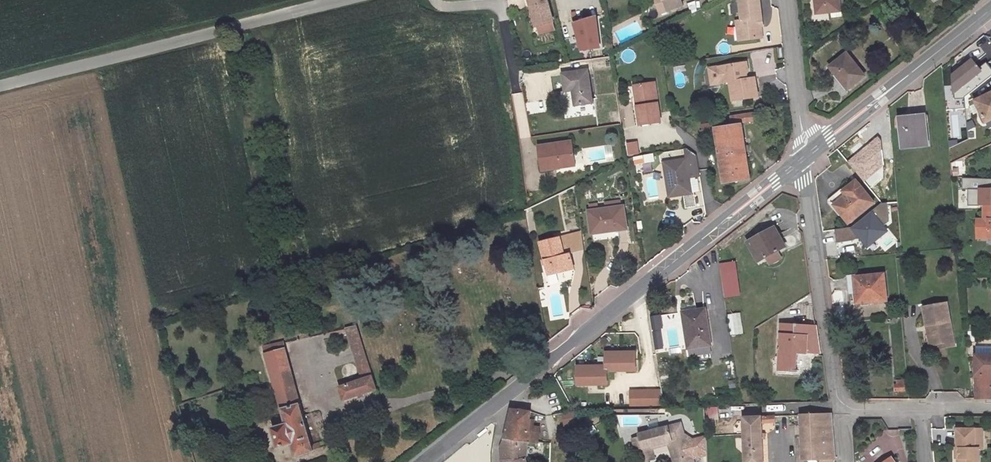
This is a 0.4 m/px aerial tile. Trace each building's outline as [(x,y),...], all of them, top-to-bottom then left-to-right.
[(546,0),(528,0),(536,33),(550,29),(551,32),(554,31),(546,0)] [(658,12),(683,6),(682,0),(656,0),(658,12)] [(759,0),(743,0),(738,1),(740,22),(733,23),(734,29),(739,33),(740,42),(760,40),(758,20),(761,20),(759,0)] [(837,0),(814,0),(815,11),(838,9),(837,0)] [(575,21),(582,49),(602,46),(598,15),(575,21)] [(760,61),(772,60),(772,52),(753,53),(754,72),(761,72),(760,61)] [(863,76),(845,54),(829,67),(846,90),(863,76)] [(982,64),(973,72),(965,63),(946,78),(948,99),(960,98),(990,74),(982,64)] [(732,70),(732,66),(716,68),(719,84),(727,83),(730,102),(755,98),(752,79),(744,80),(744,77),(746,75),(745,68),(732,70)] [(593,102),(588,70),(563,73),(566,92),(573,91),(575,105),(593,102)] [(639,123),(660,120),(655,81),(634,83),(639,123)] [(970,102),(980,123),(990,118),(990,92),(970,102)] [(724,183),(751,179),(744,123),(754,121),(753,114),(732,117),(733,126),(718,128),(724,183)] [(925,145),(923,116),(897,118),(900,147),(925,145)] [(990,125),(990,118),(980,123),(983,129),(990,125)] [(880,141),(877,138),(848,162),(864,181),(883,165),(880,141)] [(571,141),(537,147),(541,170),(560,167),(560,164),(575,162),(571,141)] [(624,143),(627,156),(639,154),(636,141),(624,143)] [(691,179),(698,178),(695,156),(684,148),(686,162),(664,165),(668,197),(683,196),(684,208),(695,207),(693,195),(690,195),(687,173),(691,176),(691,179)] [(873,203),(854,179),(840,190),(842,192),(846,189),(849,193),(833,205),(848,224),(873,203)] [(963,191),(963,208),(976,208),(976,206),(979,206),(990,206),(990,180),(957,180),(957,191),(963,191)] [(890,221),(889,203),(881,204),(851,228),(834,230),(836,244),(853,241),(853,240),(860,239),(867,247),(886,231),(882,226),(887,221),(890,221)] [(627,228),(624,206),(590,211),(593,231),(611,229),(611,230),(627,228)] [(972,235),(983,235),(983,240),(990,240),(990,206),(979,206),(979,222),(972,222),(972,235)] [(762,256),(766,262),(776,256),(772,250),(780,245),(768,226),(744,241),(755,260),(762,256)] [(561,238),(543,243),(550,274),(559,272),(558,268),(574,264),(571,254),(565,256),(561,238)] [(735,299),(730,266),(715,268),(720,301),(735,299)] [(877,276),(853,278),(846,278),(847,282),(848,306),(879,303),(877,276)] [(929,346),(932,346),(949,342),(941,304),(918,308),(925,343),(928,343),(929,346)] [(677,314),(683,348),(703,345),(704,345),(699,310),(677,314)] [(739,312),(726,315),(730,337),(743,334),(739,312)] [(651,316),(652,349),(664,348),(662,315),(651,316)] [(351,319),(341,320),(354,369),(364,367),(351,319)] [(804,354),(814,355),(815,355),(812,329),(775,326),(773,370),(785,371),(785,373),(789,373),(790,353),(804,354)] [(258,333),(260,340),(279,336),(278,330),(258,333)] [(303,431),(279,336),(260,340),(266,363),(277,411),(264,415),(269,435),(282,432),(286,445),(313,436),(311,430),(303,431)] [(950,347),(949,342),(932,346),(933,350),(950,347)] [(703,345),(683,348),(684,355),(704,352),(703,345)] [(600,352),(601,365),(601,370),(611,370),(611,367),(620,367),(620,370),(630,369),(630,351),(600,352)] [(804,357),(804,354),(790,353),(789,373),(794,373),(795,356),(804,357)] [(972,400),(990,400),(990,378),(990,357),(971,357),(972,400)] [(601,365),(572,366),(572,384),(581,384),(581,381),(591,381),(591,384),(601,384),(601,370),(601,365)] [(354,369),(352,370),(331,375),(335,389),(368,381),(364,367),(354,369)] [(888,393),(898,392),(897,381),(887,382),(888,393)] [(654,392),(624,392),(624,407),(656,407),(654,392)] [(717,419),(717,407),(705,407),(705,419),(717,419)] [(514,458),(515,440),(515,438),(517,409),(510,408),(508,419),(502,447),(500,449),(500,454),(501,460),(514,458)] [(529,411),(517,409),(515,438),(515,440),(525,440),(535,442),(538,427),(531,426),(527,426),(528,420),(529,411)] [(797,459),(829,458),(826,414),(795,414),(797,459)] [(771,422),(770,415),(738,415),(741,461),(759,461),(757,423),(771,422)] [(635,461),(640,461),(643,461),(648,460),(644,447),(666,442),(671,460),(668,460),(669,461),(689,461),(688,459),(687,455),(685,456),(684,451),(694,448),(692,440),(689,441),(679,434),(677,424),(636,435),(637,438),(629,440),(635,461)] [(953,429),(952,448),(951,448),(951,458),(953,458),(957,458),(957,461),(974,461),(974,449),(977,449),(977,429),(953,429)] [(702,437),(692,440),(694,448),(684,451),(685,456),(687,455),(688,459),(703,455),(702,437)] [(522,457),(525,440),(515,440),(514,458),(522,457)]
